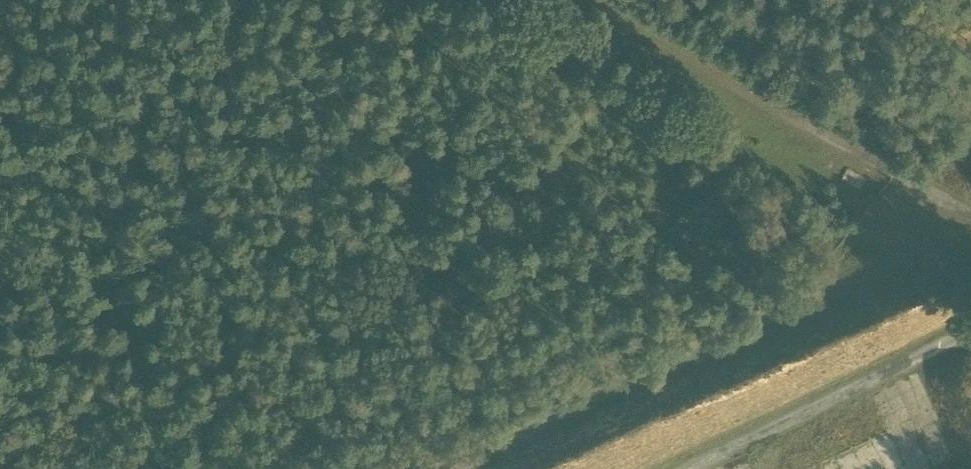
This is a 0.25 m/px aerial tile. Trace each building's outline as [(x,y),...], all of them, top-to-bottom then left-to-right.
[(859,188),(866,177),(848,166),(841,178),(859,188)]
